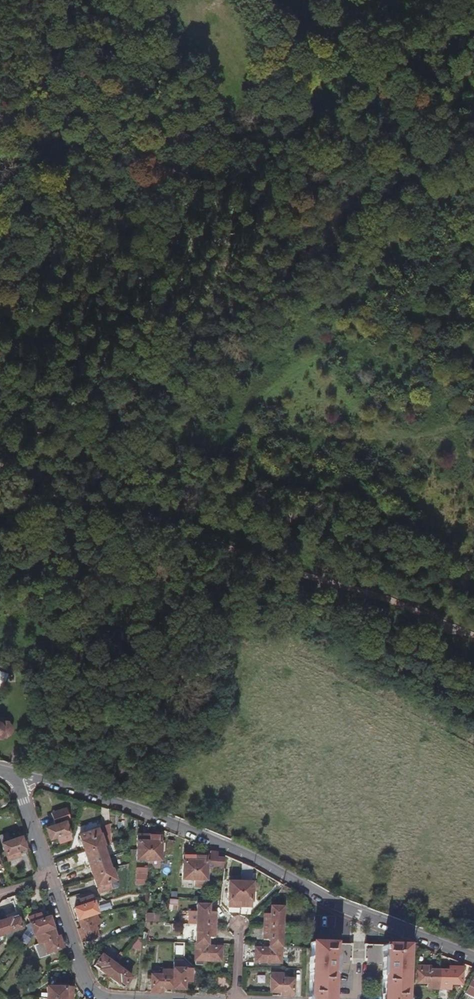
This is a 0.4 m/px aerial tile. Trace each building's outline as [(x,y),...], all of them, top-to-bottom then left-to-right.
[(13,733),(13,732),(13,730),(13,729),(12,727),(10,726),(9,726),(9,724),(6,724),(6,722),(0,721),(0,741),(3,741),(3,739),(7,740),(7,739),(8,739),(10,738),(11,737),(12,736),(13,735),(13,733)] [(10,805),(6,798),(0,801),(0,806),(1,809),(10,805)] [(72,840),(66,822),(73,820),(70,809),(54,814),(58,825),(49,828),(52,840),(58,838),(60,844),(72,840)] [(133,833),(133,821),(125,821),(125,833),(133,833)] [(112,827),(81,837),(87,853),(105,847),(114,844),(112,827)] [(5,844),(11,861),(23,856),(21,851),(27,849),(23,837),(13,841),(10,834),(3,836),(5,844)] [(150,861),(151,837),(138,836),(137,861),(150,861)] [(163,861),(163,837),(151,837),(150,861),(150,870),(159,870),(159,861),(163,861)] [(176,858),(177,844),(169,843),(167,857),(176,858)] [(109,859),(105,847),(87,853),(91,865),(109,859)] [(197,880),(198,856),(185,856),(184,880),(186,880),(186,884),(197,884),(197,880)] [(208,888),(210,857),(198,856),(197,880),(198,880),(198,888),(208,888)] [(223,872),(223,858),(219,858),(218,857),(218,856),(211,856),(211,872),(223,872)] [(113,871),(109,859),(91,865),(95,877),(113,871)] [(254,909),(255,883),(251,883),(252,868),(245,865),(244,878),(242,908),(254,909)] [(146,884),(146,867),(134,868),(135,885),(146,884)] [(118,881),(114,870),(113,871),(95,877),(96,878),(101,894),(113,890),(111,883),(118,881)] [(242,908),(244,878),(232,877),(230,908),(242,908)] [(184,900),(184,887),(176,887),(176,900),(184,900)] [(100,915),(94,898),(85,900),(88,908),(76,912),(80,921),(98,915),(100,915)] [(179,912),(180,903),(172,902),(171,911),(179,912)] [(104,912),(115,909),(113,903),(102,906),(104,912)] [(216,926),(217,914),(211,913),(211,907),(199,907),(199,913),(199,926),(216,926)] [(284,929),(285,909),(272,908),(272,915),(267,915),(266,928),(284,929)] [(100,938),(96,926),(101,925),(98,915),(80,921),(77,922),(84,943),(100,938)] [(55,930),(52,920),(42,923),(39,916),(30,919),(36,936),(37,936),(55,930)] [(24,929),(20,917),(1,923),(6,936),(24,929)] [(216,939),(216,926),(199,926),(198,944),(210,945),(210,939),(216,939)] [(284,947),(284,929),(266,928),(266,941),(271,941),(271,947),(284,947)] [(65,949),(59,929),(55,930),(37,936),(40,946),(46,944),(49,954),(50,954),(65,949)] [(140,942),(133,940),(130,948),(138,950),(140,942)] [(49,954),(46,944),(40,946),(36,947),(41,960),(51,957),(50,954),(49,954)] [(223,963),(223,948),(210,947),(210,945),(198,944),(198,966),(206,966),(206,962),(223,963)] [(338,945),(315,944),(313,998),(336,998),(338,945)] [(407,947),(384,946),(382,998),(405,998),(407,947)] [(284,965),(285,949),(285,947),(284,947),(271,947),(271,949),(258,949),(258,964),(284,965)] [(122,961),(127,955),(123,952),(119,958),(122,961)] [(111,978),(119,967),(104,956),(95,968),(111,978)] [(438,988),(439,970),(430,969),(430,966),(416,966),(416,983),(428,983),(427,988),(438,988)] [(125,989),(134,978),(119,967),(111,978),(125,989)] [(461,984),(462,968),(448,967),(448,970),(439,970),(438,988),(450,989),(450,984),(461,984)] [(193,981),(193,968),(176,968),(175,970),(175,990),(185,990),(185,981),(193,981)] [(175,990),(175,970),(164,970),(164,977),(154,976),(153,994),(164,994),(165,990),(175,990)] [(296,998),(297,981),(285,980),(285,974),(274,973),(274,997),(296,998)] [(465,995),(471,998),(473,998),(473,997),(473,977),(465,995)] [(75,989),(50,988),(49,998),(75,998),(75,989)]
